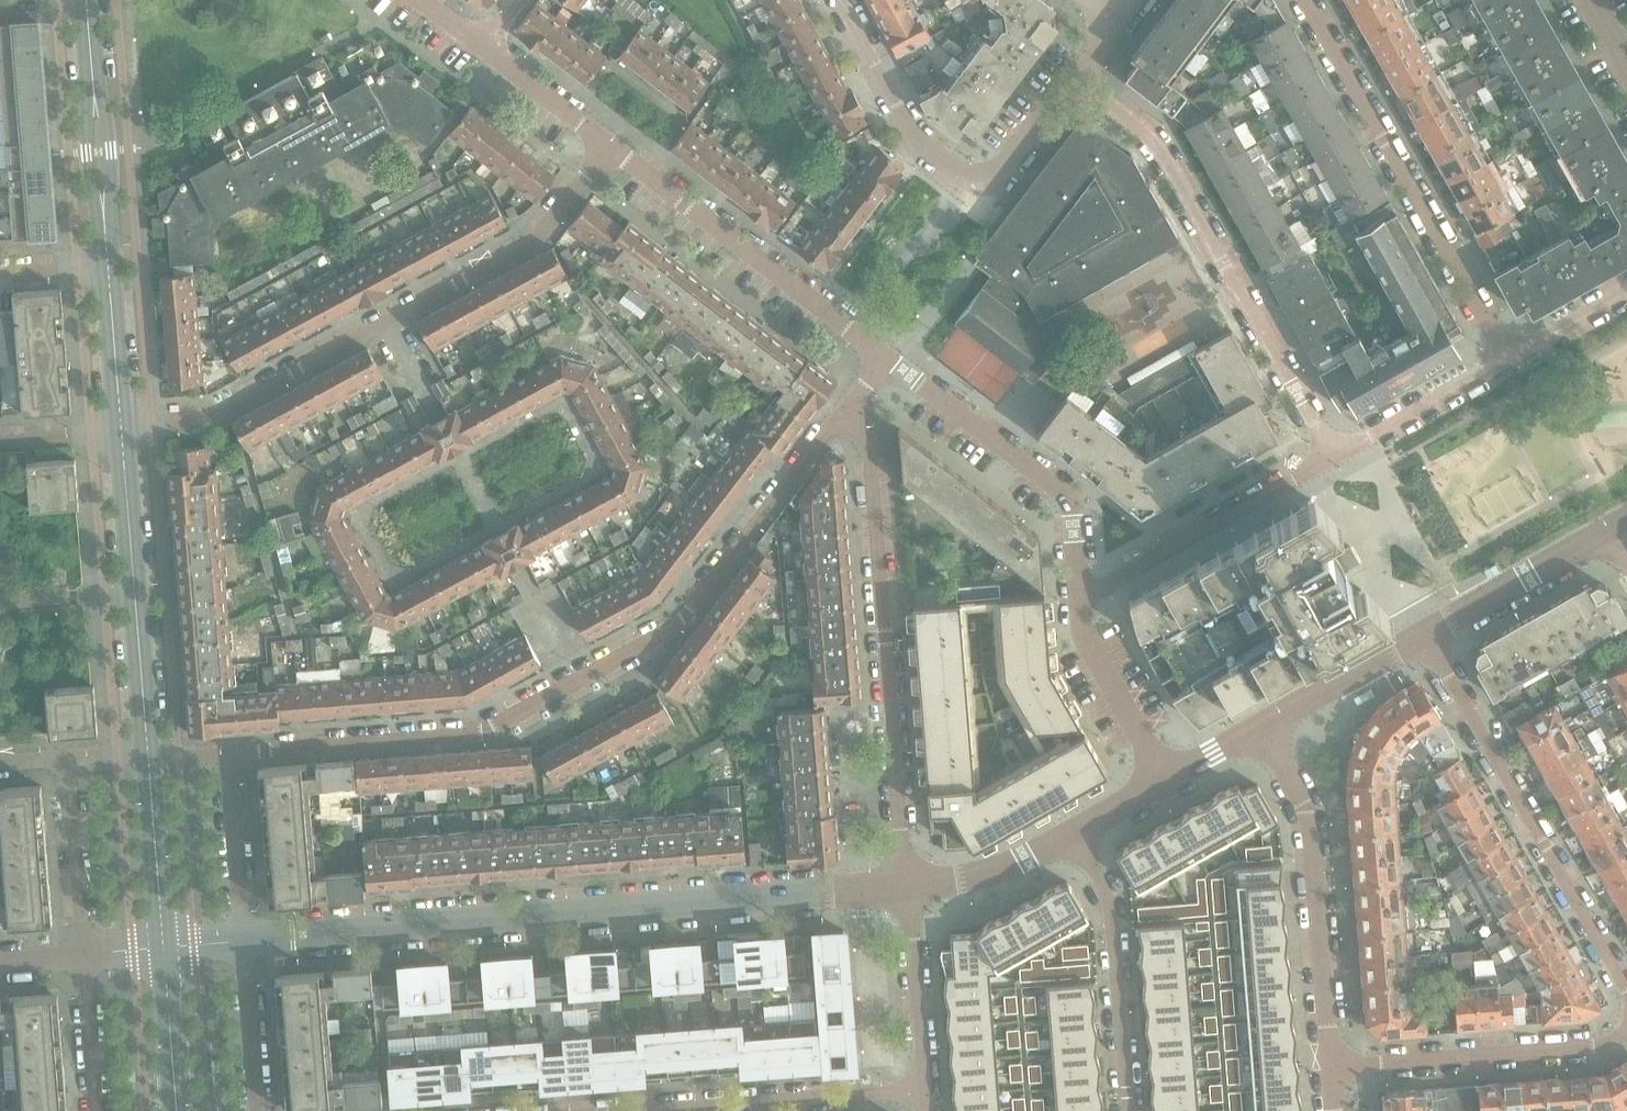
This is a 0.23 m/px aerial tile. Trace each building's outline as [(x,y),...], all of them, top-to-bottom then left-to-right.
[(494,0),(471,0),(480,7),(482,4),(488,8),(494,0)] [(576,12),(585,0),(560,0),(576,12)] [(634,1),(633,0),(626,0),(622,5),(627,10),(634,1)] [(663,7),(664,6),(656,0),(651,0),(644,9),(645,10),(651,14),(655,17),(663,7)] [(757,1),(757,0),(743,0),(743,1),(741,3),(740,0),(731,0),(740,17),(763,4),(770,0),(759,0),(757,1)] [(799,0),(770,0),(763,4),(774,24),(803,8),(799,0)] [(896,0),(868,0),(875,12),(896,0)] [(915,5),(917,3),(917,2),(920,0),(896,0),(875,12),(886,33),(920,14),(915,5)] [(980,0),(946,0),(945,1),(950,12),(960,6),(966,22),(980,0)] [(1043,0),(980,0),(966,22),(987,18),(1006,16),(1025,12),(1027,22),(1045,18),(1053,8),(1043,0)] [(1208,0),(1175,0),(1174,1),(1212,31),(1226,13),(1208,0)] [(1226,13),(1236,0),(1208,0),(1226,13)] [(1254,9),(1257,15),(1241,24),(1249,39),(1286,20),(1274,0),(1261,0),(1254,9)] [(1254,9),(1261,0),(1241,0),(1254,9)] [(1368,36),(1403,16),(1416,8),(1412,0),(1348,0),(1368,36)] [(1534,0),(1476,0),(1502,47),(1547,22),(1534,0)] [(633,14),(640,5),(634,1),(627,10),(633,14)] [(1212,31),(1174,1),(1159,21),(1198,50),(1212,31)] [(532,47),(555,18),(539,5),(536,3),(516,29),(521,34),(519,37),(532,47)] [(639,18),(645,10),(644,9),(640,5),(633,14),(639,18)] [(565,23),(571,14),(563,8),(556,16),(565,23)] [(813,27),(803,8),(774,24),(784,42),(813,27)] [(1469,24),(1460,8),(1448,15),(1457,30),(1469,24)] [(644,23),(651,14),(645,10),(639,18),(644,23)] [(931,36),(925,24),(928,23),(923,12),(920,14),(886,33),(897,54),(923,40),(931,36)] [(1025,65),(1055,26),(1045,18),(1027,22),(1025,12),(1006,16),(1007,23),(994,40),(1025,65)] [(670,26),(677,18),(671,13),(664,22),(670,26)] [(1436,74),(1403,16),(1368,36),(1401,94),(1436,74)] [(552,57),(572,31),(555,18),(532,47),(544,56),(546,52),(552,57)] [(582,39),(581,38),(572,31),(552,57),(569,70),(589,44),(590,45),(605,25),(596,18),(586,30),(588,31),(582,39)] [(676,31),(682,22),(677,18),(670,26),(676,31)] [(1261,61),(1300,39),(1294,30),(1292,32),(1286,20),(1249,39),(1261,61)] [(41,32),(37,33),(36,21),(0,24),(0,49),(42,46),(41,32)] [(1198,50),(1159,21),(1145,39),(1183,68),(1198,50)] [(1577,76),(1547,22),(1502,47),(1532,101),(1577,76)] [(758,33),(753,24),(746,27),(751,37),(758,33)] [(670,37),(675,31),(670,27),(665,33),(670,37)] [(824,46),(813,27),(784,42),(795,62),(824,46)] [(637,69),(658,42),(639,28),(618,55),(637,69)] [(1460,40),(1453,28),(1445,32),(1451,44),(1460,40)] [(764,43),(758,33),(751,37),(756,47),(764,43)] [(1477,41),(1473,33),(1461,40),(1465,48),(1477,41)] [(331,41),(327,34),(320,38),(324,45),(331,41)] [(962,50),(948,38),(942,46),(956,57),(962,50)] [(985,118),(1025,65),(994,40),(991,43),(985,38),(947,89),(985,118)] [(929,39),(924,42),(922,43),(927,51),(928,52),(934,48),(929,39)] [(1183,68),(1145,39),(1132,56),(1138,61),(1170,86),(1171,85),(1183,68)] [(1308,60),(1302,49),(1305,48),(1300,39),(1261,61),(1272,80),(1308,60)] [(939,82),(927,54),(928,53),(928,52),(927,51),(922,43),(924,42),(923,40),(897,54),(919,94),(938,83),(939,82)] [(654,82),(675,55),(658,42),(637,69),(654,82)] [(586,83),(606,58),(606,57),(590,45),(589,44),(569,70),(586,83)] [(706,51),(697,44),(692,50),(701,57),(706,51)] [(42,46),(0,49),(0,73),(44,69),(42,46)] [(834,65),(824,46),(795,62),(805,81),(834,65)] [(715,57),(706,51),(701,57),(710,63),(715,57)] [(672,96),(692,69),(675,55),(654,82),(672,96)] [(310,165),(382,125),(384,128),(400,128),(402,125),(425,143),(450,110),(427,93),(436,81),(424,73),(419,79),(399,64),(377,76),(373,68),(360,75),(365,83),(341,96),(321,59),(295,73),(296,73),(226,112),(225,111),(199,125),(200,126),(220,162),(196,175),(192,167),(179,174),(183,182),(161,194),(164,219),(155,219),(156,234),(171,232),(175,260),(212,259),(210,229),(214,229),(222,217),(221,214),(295,173),(297,175),(308,169),(312,167),(310,165)] [(1283,100),(1321,78),(1316,69),(1314,71),(1308,60),(1272,80),(1283,100)] [(1183,94),(1171,85),(1170,86),(1138,61),(1125,79),(1169,113),(1183,94)] [(773,74),(768,65),(761,68),(766,78),(773,74)] [(845,85),(839,73),(834,65),(805,81),(816,101),(845,85)] [(44,69),(0,73),(0,76),(2,97),(45,93),(44,69)] [(689,109),(710,82),(692,69),(672,96),(689,109)] [(779,84),(773,74),(766,78),(771,88),(779,84)] [(1481,127),(1464,97),(1453,103),(1436,74),(1401,94),(1434,153),(1470,133),(1481,127)] [(1503,83),(1498,75),(1485,83),(1485,85),(1489,91),(1503,83)] [(1606,127),(1577,76),(1532,101),(1561,152),(1606,127)] [(1330,99),(1324,88),(1326,87),(1321,78),(1283,100),(1294,119),(1330,99)] [(1240,82),(1232,87),(1238,98),(1247,93),(1240,82)] [(985,118),(947,89),(938,83),(919,94),(931,115),(956,134),(964,124),(974,132),(985,118)] [(859,103),(852,90),(849,92),(845,85),(816,101),(827,121),(859,103)] [(1483,104),(1493,99),(1490,92),(1489,91),(1485,85),(1475,90),(1483,104)] [(1259,88),(1247,95),(1258,114),(1270,107),(1259,88)] [(1503,98),(1498,88),(1490,92),(1493,99),(1495,102),(1503,98)] [(1211,89),(1191,100),(1183,94),(1169,113),(1184,124),(1186,128),(1221,108),(1211,89)] [(47,117),(45,93),(2,97),(4,120),(47,117)] [(800,102),(796,96),(787,100),(790,107),(800,102)] [(1305,139),(1343,117),(1338,108),(1336,110),(1330,99),(1294,119),(1305,139)] [(1501,114),(1493,101),(1484,106),(1492,119),(1501,114)] [(866,123),(861,115),(865,113),(859,103),(827,121),(837,139),(866,123)] [(726,113),(718,106),(713,112),(722,119),(726,113)] [(1195,149),(1233,128),(1221,108),(1186,128),(1192,139),(1190,140),(1195,149)] [(735,120),(726,113),(722,119),(730,126),(735,120)] [(1519,144),(1535,134),(1529,126),(1519,132),(1509,114),(1503,117),(1519,144)] [(47,117),(4,120),(0,121),(0,144),(6,144),(49,140),(47,117)] [(1352,138),(1346,127),(1348,126),(1343,117),(1305,139),(1316,158),(1352,138)] [(1279,128),(1274,118),(1263,124),(1269,134),(1279,128)] [(811,128),(806,119),(799,122),(804,132),(811,128)] [(1180,240),(1133,158),(1129,161),(1126,156),(1082,122),(1003,224),(974,263),(980,267),(991,276),(1025,300),(1015,312),(1015,314),(1060,348),(1065,342),(1045,316),(1180,240)] [(688,162),(708,135),(690,123),(671,148),(688,162)] [(875,138),(870,127),(868,129),(863,131),(869,142),(875,138)] [(1619,151),(1606,127),(1561,152),(1584,193),(1592,188),(1597,196),(1604,193),(1626,179),(1626,164),(1619,151)] [(816,138),(811,128),(804,132),(809,141),(816,138)] [(1240,141),(1233,128),(1195,149),(1200,158),(1202,157),(1208,168),(1244,148),(1252,144),(1248,137),(1240,141)] [(752,142),(740,132),(734,141),(745,150),(752,142)] [(1502,191),(1470,133),(1434,153),(1467,211),(1502,191)] [(1280,153),(1269,134),(1256,141),(1267,160),(1280,153)] [(705,175),(726,149),(708,135),(688,162),(705,175)] [(1327,178),(1365,156),(1360,148),(1358,149),(1352,138),(1316,158),(1327,178)] [(51,164),(49,140),(6,144),(8,168),(51,164)] [(1532,147),(1527,140),(1520,144),(1525,152),(1532,147)] [(767,151),(758,144),(753,150),(762,157),(767,151)] [(1498,167),(1524,152),(1519,144),(1502,154),(1493,159),(1498,167)] [(1502,154),(1497,146),(1488,151),(1493,160),(1493,159),(1502,154)] [(877,147),(864,163),(893,186),(903,174),(900,172),(903,167),(877,147)] [(1255,167),(1244,148),(1208,168),(1214,178),(1212,179),(1217,188),(1255,167)] [(723,189),(743,162),(747,158),(738,151),(735,156),(726,149),(705,175),(723,189)] [(1299,168),(1288,149),(1280,153),(1291,172),(1299,168)] [(1374,177),(1368,166),(1370,165),(1365,156),(1327,178),(1338,197),(1374,177)] [(442,164),(435,157),(429,161),(434,171),(443,166),(442,164)] [(840,165),(831,158),(826,164),(835,171),(840,165)] [(1560,186),(1546,160),(1533,167),(1544,186),(1548,192),(1560,186)] [(739,201),(760,175),(743,162),(723,189),(739,201)] [(893,186),(864,163),(851,180),(877,201),(881,196),(884,198),(893,186)] [(53,188),(51,164),(8,168),(10,191),(53,188)] [(793,170),(784,164),(779,170),(788,177),(793,170)] [(1230,206),(1266,187),(1255,167),(1217,188),(1222,197),(1224,196),(1230,206)] [(802,177),(793,170),(788,177),(797,184),(802,177)] [(378,212),(397,201),(439,178),(433,171),(371,205),(378,212)] [(755,218),(778,189),(760,175),(739,201),(745,206),(743,209),(755,218)] [(823,189),(830,180),(823,175),(817,184),(823,189)] [(1350,218),(1388,196),(1382,186),(1380,188),(1374,177),(1338,197),(1350,218)] [(1604,193),(1617,217),(1615,230),(1590,244),(1605,272),(1626,259),(1626,179),(1604,193)] [(877,201),(851,180),(843,191),(833,183),(827,191),(837,199),(864,219),(877,201)] [(817,197),(823,189),(817,184),(810,192),(817,197)] [(1566,196),(1561,185),(1560,186),(1548,192),(1549,194),(1556,202),(1566,196)] [(1549,194),(1548,192),(1544,186),(1532,193),(1536,201),(1549,194)] [(1239,227),(1277,206),(1266,187),(1230,206),(1236,217),(1234,218),(1239,227)] [(53,188),(10,191),(0,192),(0,215),(12,215),(55,211),(53,188)] [(780,223),(796,203),(778,189),(755,218),(767,228),(770,225),(775,229),(780,223)] [(1475,234),(1514,212),(1502,191),(1467,211),(1470,218),(1469,223),(1474,231),(1473,231),(1475,234)] [(1459,322),(1390,200),(1388,196),(1350,218),(1350,219),(1329,231),(1339,247),(1356,238),(1410,332),(1386,346),(1407,384),(1459,354),(1450,337),(1461,331),(1457,323),(1459,322)] [(864,219),(837,199),(824,216),(850,236),(864,219)] [(1546,204),(1534,210),(1551,239),(1562,233),(1546,204)] [(1288,226),(1277,206),(1239,227),(1244,236),(1246,235),(1252,246),(1288,226)] [(797,223),(803,215),(797,210),(791,219),(797,223)] [(57,236),(55,211),(12,215),(14,239),(57,236)] [(1511,230),(1521,225),(1514,212),(1475,234),(1482,247),(1511,230)] [(850,236),(824,216),(811,233),(840,255),(850,243),(847,241),(850,236)] [(791,232),(797,223),(791,219),(784,227),(791,232)] [(1262,267),(1300,246),(1288,226),(1252,246),(1258,256),(1256,258),(1262,267)] [(1605,272),(1590,244),(1580,227),(1528,257),(1553,301),(1605,272)] [(1553,301),(1528,257),(1526,258),(1511,230),(1482,247),(1516,308),(1527,302),(1533,312),(1553,301)] [(840,255),(811,233),(797,250),(823,271),(828,265),(831,268),(840,255)] [(1356,336),(1309,253),(1267,278),(1270,283),(1271,283),(1314,360),(1315,362),(1319,359),(1359,337),(1357,335),(1356,336)] [(1060,348),(1015,314),(1015,312),(1025,300),(991,276),(955,322),(958,324),(1021,373),(1034,382),(1060,348)] [(71,411),(69,386),(62,386),(60,363),(67,362),(65,337),(58,338),(56,314),(63,313),(61,289),(13,293),(14,315),(16,329),(18,361),(23,415),(71,411)] [(16,329),(14,315),(0,309),(0,362),(13,361),(13,363),(18,363),(17,361),(18,361),(16,329)] [(1198,374),(1242,350),(1231,330),(1187,354),(1194,367),(1198,374)] [(1407,384),(1386,346),(1378,351),(1369,356),(1359,337),(1319,359),(1325,370),(1321,372),(1340,407),(1351,402),(1357,412),(1407,384)] [(1210,394),(1253,370),(1242,350),(1198,374),(1210,394)] [(1174,362),(1175,361),(1170,352),(1138,370),(1144,379),(1148,376),(1154,373),(1161,369),(1167,365),(1174,362)] [(1187,354),(1180,358),(1188,371),(1194,367),(1187,354)] [(1175,361),(1174,362),(1181,375),(1188,371),(1180,358),(1175,361)] [(1174,362),(1167,365),(1175,379),(1181,375),(1174,362)] [(1167,365),(1161,369),(1168,382),(1175,379),(1167,365)] [(1161,369),(1154,373),(1161,386),(1168,382),(1161,369)] [(1221,414),(1265,389),(1253,370),(1210,394),(1221,414)] [(1154,373),(1148,376),(1155,390),(1161,386),(1154,373)] [(1144,379),(1142,380),(1149,393),(1155,390),(1148,376),(1144,379)] [(1142,380),(1135,383),(1143,397),(1149,393),(1142,380)] [(1135,383),(1129,387),(1137,400),(1143,397),(1135,383)] [(1129,387),(1118,394),(1130,404),(1137,400),(1129,387)] [(1145,457),(1137,451),(1066,396),(1061,403),(1037,435),(1141,515),(1277,438),(1262,410),(1273,403),(1265,389),(1221,414),(1145,457)] [(924,448),(898,428),(903,481),(1043,589),(1039,536),(1032,530),(924,448)] [(79,506),(75,459),(27,463),(31,510),(65,507),(77,506),(79,506)] [(1392,614),(1364,586),(1349,595),(1346,590),(1352,587),(1345,575),(1344,575),(1342,572),(1359,562),(1349,546),(1333,555),(1331,552),(1332,552),(1325,540),(1320,543),(1317,538),(1341,524),(1313,496),(1129,600),(1130,605),(1136,625),(1138,633),(1139,638),(1147,656),(1157,673),(1168,690),(1172,695),(1175,699),(1175,698),(1189,714),(1195,720),(1198,723),(1392,614)] [(1626,620),(1610,590),(1608,591),(1605,585),(1596,582),(1590,585),(1589,584),(1549,606),(1572,647),(1610,625),(1612,629),(1626,620)] [(1081,726),(1050,672),(1044,595),(997,599),(959,602),(913,606),(931,831),(942,830),(944,850),(972,848),(973,848),(1107,772),(1084,732),(1071,739),(1068,734),(1045,746),(1036,730),(1081,726)] [(1572,647),(1549,606),(1522,621),(1545,662),(1572,647)] [(1506,684),(1545,662),(1522,621),(1482,644),(1483,647),(1477,650),(1475,659),(1478,665),(1476,666),(1493,696),(1508,687),(1506,684)] [(1626,663),(1626,648),(1611,657),(1617,669),(1626,663)] [(1617,669),(1607,675),(1621,700),(1626,696),(1626,663),(1617,669)] [(1602,679),(1594,666),(1586,671),(1593,684),(1602,679)] [(98,732),(94,685),(91,686),(79,687),(45,689),(49,733),(49,737),(98,732)] [(1547,708),(1533,685),(1525,689),(1532,701),(1539,712),(1547,708)] [(1450,737),(1423,687),(1408,695),(1404,688),(1395,694),(1417,730),(1415,732),(1428,749),(1450,737)] [(1417,730),(1395,694),(1375,711),(1405,740),(1415,732),(1417,730)] [(1539,712),(1532,701),(1527,705),(1533,716),(1539,712)] [(1566,722),(1561,713),(1564,712),(1558,702),(1547,709),(1547,708),(1539,712),(1533,716),(1518,724),(1522,732),(1519,733),(1525,745),(1566,722)] [(1533,716),(1527,705),(1525,703),(1504,715),(1511,728),(1518,724),(1533,716)] [(1405,740),(1375,711),(1361,733),(1398,751),(1405,740)] [(1614,736),(1602,712),(1593,717),(1606,741),(1614,736)] [(1538,761),(1576,739),(1585,734),(1580,726),(1575,729),(1571,732),(1566,722),(1525,745),(1532,756),(1535,754),(1538,761)] [(1398,751),(1361,733),(1351,757),(1407,771),(1408,769),(1414,771),(1420,774),(1421,772),(1424,767),(1398,751)] [(1462,757),(1450,737),(1428,749),(1433,755),(1424,767),(1421,772),(1425,773),(1427,769),(1430,771),(1432,775),(1458,759),(1462,757)] [(1586,758),(1576,739),(1538,761),(1542,767),(1539,769),(1546,781),(1586,758)] [(534,778),(532,756),(531,746),(510,748),(513,780),(534,778)] [(513,780),(510,748),(488,749),(491,782),(513,780)] [(491,782),(488,749),(466,751),(469,784),(491,782)] [(469,784),(466,751),(445,753),(447,785),(469,784)] [(447,785),(445,753),(422,755),(424,787),(447,785)] [(424,787),(422,755),(400,757),(403,789),(424,787)] [(403,789),(400,757),(378,758),(381,791),(403,789)] [(1407,771),(1351,757),(1348,783),(1391,781),(1391,777),(1406,778),(1407,771)] [(381,791),(378,758),(356,760),(358,793),(381,791)] [(1559,797),(1598,774),(1594,767),(1592,768),(1586,758),(1546,781),(1552,792),(1555,790),(1559,797)] [(1473,786),(1458,759),(1432,775),(1441,790),(1436,793),(1442,803),(1473,786)] [(356,785),(354,760),(316,763),(317,775),(308,775),(309,788),(318,788),(356,785)] [(309,788),(308,775),(307,764),(258,768),(260,791),(309,788)] [(1566,816),(1606,794),(1601,784),(1603,783),(1598,774),(1559,797),(1562,803),(1559,805),(1566,816)] [(1393,805),(1391,781),(1348,783),(1350,808),(1393,805)] [(1241,790),(1240,791),(1259,824),(1257,824),(1261,831),(1278,821),(1257,784),(1256,785),(1254,786),(1241,790)] [(41,785),(0,789),(0,869),(1,875),(0,875),(0,900),(1,900),(3,917),(4,926),(52,922),(41,785)] [(1220,791),(1207,802),(1229,840),(1257,824),(1259,824),(1240,791),(1241,790),(1238,785),(1237,786),(1220,791)] [(1448,824),(1483,804),(1473,786),(1442,803),(1438,806),(1448,824)] [(596,796),(595,787),(584,788),(585,797),(596,796)] [(311,810),(309,788),(260,791),(262,813),(311,810)] [(585,797),(584,788),(573,789),(574,797),(585,797)] [(1579,832),(1623,807),(1613,790),(1606,794),(1566,816),(1572,827),(1575,826),(1579,832)] [(524,802),(523,793),(512,794),(513,803),(524,802)] [(513,803),(512,794),(501,795),(502,804),(513,803)] [(480,805),(479,797),(469,798),(470,806),(480,805)] [(470,806),(469,798),(458,799),(459,807),(470,806)] [(1427,813),(1421,799),(1413,803),(1418,816),(1427,813)] [(426,810),(425,801),(415,802),(415,811),(426,810)] [(437,809),(436,801),(425,801),(426,810),(437,809)] [(1191,808),(1177,819),(1199,857),(1229,840),(1207,802),(1191,808)] [(393,813),(393,804),(382,805),(383,814),(393,813)] [(569,812),(569,804),(558,805),(559,813),(569,812)] [(1458,843),(1494,822),(1483,804),(1448,824),(1458,843)] [(383,814),(382,805),(372,806),(372,814),(383,814)] [(559,813),(558,805),(547,805),(548,813),(559,813)] [(1395,831),(1393,805),(1350,808),(1352,834),(1395,831)] [(1618,814),(1620,813),(1624,821),(1626,819),(1626,807),(1624,809),(1623,807),(1579,832),(1582,839),(1580,841),(1586,852),(1626,830),(1618,814)] [(505,817),(504,809),(491,810),(492,818),(505,817)] [(312,832),(311,810),(262,813),(264,836),(312,832)] [(492,818),(491,810),(472,811),(473,820),(492,818)] [(405,825),(404,817),(393,818),(393,826),(405,825)] [(394,834),(393,826),(393,818),(382,819),(383,835),(394,834)] [(1161,825),(1147,836),(1169,874),(1199,857),(1177,819),(1161,825)] [(355,830),(355,820),(341,821),(342,831),(355,830)] [(1468,861),(1504,841),(1494,822),(1458,843),(1468,861)] [(595,868),(591,823),(560,825),(562,849),(549,851),(550,872),(595,868)] [(549,851),(562,849),(560,825),(516,829),(520,874),(550,872),(549,851)] [(520,874),(516,829),(485,831),(487,855),(473,857),(475,878),(520,874)] [(356,838),(355,830),(342,831),(343,839),(356,838)] [(1626,852),(1626,831),(1626,830),(1586,852),(1592,863),(1595,862),(1599,868),(1626,852)] [(473,857),(487,855),(485,831),(440,835),(443,881),(475,878),(473,857)] [(1397,856),(1395,831),(1352,834),(1354,859),(1397,856)] [(314,855),(312,832),(264,836),(266,858),(314,855)] [(1439,854),(1433,834),(1424,839),(1431,858),(1439,854)] [(443,881),(440,835),(395,839),(396,862),(412,861),(414,883),(443,881)] [(1118,853),(1116,854),(1138,892),(1169,874),(1147,836),(1131,842),(1118,853)] [(414,883),(412,861),(396,862),(395,839),(363,841),(367,890),(414,886),(414,883)] [(1468,886),(1514,858),(1504,841),(1468,861),(1469,861),(1458,868),(1437,880),(1446,898),(1468,886)] [(1271,845),(1263,846),(1264,859),(1272,858),(1271,845)] [(1254,846),(1246,847),(1247,860),(1255,860),(1254,846)] [(1263,846),(1254,846),(1255,860),(1264,859),(1263,846)] [(1599,868),(1603,875),(1600,877),(1606,888),(1626,876),(1626,852),(1599,868)] [(316,877),(314,855),(266,858),(268,881),(316,877)] [(1399,881),(1397,856),(1354,859),(1356,884),(1399,881)] [(1478,904),(1524,877),(1514,858),(1468,886),(1478,904)] [(1433,877),(1432,862),(1421,863),(1423,878),(1433,877)] [(1282,863),(1235,866),(1236,885),(1280,881),(1282,864),(1282,863)] [(365,897),(363,872),(325,875),(327,900),(365,897)] [(1205,876),(1196,877),(1197,890),(1206,889),(1205,876)] [(1626,904),(1626,876),(1606,888),(1618,909),(1626,904)] [(318,900),(316,877),(268,881),(270,905),(318,900)] [(1224,877),(1210,878),(1211,886),(1224,885),(1224,877)] [(1499,916),(1534,895),(1524,877),(1478,904),(1477,904),(1487,922),(1499,916)] [(1050,888),(1036,899),(1058,937),(1089,919),(1068,881),(1066,882),(1050,888)] [(1280,881),(1236,885),(1239,919),(1283,915),(1284,898),(1280,881)] [(1400,895),(1399,881),(1356,884),(1358,909),(1401,905),(1412,904),(1411,895),(1400,895)] [(1224,885),(1211,886),(1212,895),(1225,894),(1224,885)] [(1206,889),(1197,890),(1198,902),(1207,902),(1206,889)] [(1225,894),(1212,895),(1213,904),(1226,903),(1225,894)] [(1509,934),(1545,913),(1534,895),(1499,916),(1509,934)] [(1458,915),(1451,898),(1444,901),(1450,919),(1458,915)] [(1020,904),(1007,915),(1028,953),(1058,937),(1036,899),(1020,904)] [(1198,902),(1190,903),(1191,916),(1199,916),(1198,902)] [(1207,902),(1198,902),(1199,916),(1208,915),(1207,902)] [(1190,903),(1182,904),(1183,917),(1191,916),(1190,903)] [(1226,903),(1213,904),(1213,912),(1227,911),(1226,903)] [(1173,904),(1165,905),(1166,918),(1175,918),(1173,904)] [(1182,904),(1173,904),(1175,918),(1183,917),(1182,904)] [(1618,909),(1626,924),(1626,904),(1618,909)] [(1165,905),(1157,906),(1158,919),(1166,918),(1165,905)] [(1401,907),(1401,905),(1358,909),(1360,934),(1403,930),(1403,931),(1416,930),(1414,906),(1401,907)] [(1149,906),(1140,907),(1141,920),(1150,920),(1149,906)] [(1157,906),(1149,906),(1150,920),(1158,919),(1157,906)] [(1519,952),(1555,931),(1545,913),(1509,934),(1519,952)] [(990,921),(977,932),(998,970),(1028,953),(1007,915),(990,921)] [(1283,915),(1239,919),(1242,953),(1286,950),(1287,932),(1283,915)] [(1452,927),(1450,920),(1447,920),(1447,918),(1431,919),(1431,930),(1452,927)] [(1209,920),(1195,921),(1196,930),(1210,929),(1209,920)] [(1227,920),(1214,921),(1215,929),(1228,928),(1227,920)] [(1184,922),(1137,926),(1137,927),(1141,944),(1185,940),(1184,922)] [(1228,928),(1215,929),(1215,938),(1229,937),(1228,928)] [(847,976),(843,930),(814,932),(814,933),(817,979),(847,976)] [(1404,952),(1403,931),(1403,930),(1360,934),(1362,958),(1424,953),(1424,950),(1404,952)] [(1529,969),(1565,949),(1555,931),(1519,952),(1529,969)] [(941,950),(940,954),(946,974),(989,971),(989,972),(996,971),(998,970),(977,932),(950,934),(952,949),(941,950)] [(1487,948),(1501,939),(1497,932),(1482,942),(1485,947),(1487,948)] [(806,975),(804,951),(783,953),(782,936),(759,938),(762,978),(806,975)] [(1229,937),(1215,938),(1216,946),(1229,945),(1229,937)] [(762,978),(759,938),(737,940),(738,956),(719,958),(720,981),(762,978)] [(1141,944),(1140,961),(1186,957),(1185,940),(1141,944)] [(720,981),(719,958),(699,960),(698,943),(675,944),(678,985),(720,981)] [(678,985),(675,944),(653,946),(654,963),(635,965),(636,988),(678,985)] [(1088,944),(1079,945),(1080,958),(1089,957),(1088,944)] [(1079,945),(1071,946),(1072,959),(1080,958),(1079,945)] [(1071,946),(1062,946),(1063,960),(1072,959),(1071,946)] [(1211,947),(1198,948),(1198,956),(1212,955),(1211,947)] [(636,988),(635,965),(615,966),(614,949),(591,951),(594,991),(636,988)] [(1539,987),(1575,967),(1565,949),(1529,969),(1539,987)] [(1286,950),(1242,953),(1245,987),(1288,984),(1290,966),(1286,950)] [(1509,960),(1508,958),(1503,950),(1492,957),(1496,964),(1498,967),(1504,964),(1509,960)] [(594,991),(591,951),(569,953),(570,970),(550,971),(552,995),(594,991)] [(1473,967),(1473,961),(1472,955),(1471,951),(1451,953),(1453,969),(1473,967)] [(1424,956),(1424,953),(1362,958),(1364,985),(1406,981),(1419,980),(1417,957),(1424,956)] [(1230,954),(1217,955),(1217,964),(1231,962),(1230,954)] [(1212,955),(1198,956),(1199,965),(1212,964),(1212,955)] [(552,995),(550,971),(531,973),(530,956),(507,958),(510,998),(552,995)] [(1186,957),(1140,961),(1144,978),(1188,974),(1186,957)] [(510,998),(507,958),(485,960),(486,976),(466,978),(468,1001),(510,998)] [(1044,958),(1031,959),(1032,967),(1039,967),(1045,966),(1044,958)] [(1231,962),(1217,964),(1218,972),(1231,971),(1231,962)] [(468,1001),(466,978),(447,979),(445,963),(423,964),(400,966),(402,983),(381,985),(383,1008),(468,1001)] [(1081,963),(1073,964),(1074,977),(1082,977),(1081,963)] [(1089,963),(1081,963),(1082,977),(1090,976),(1089,963)] [(1073,964),(1064,965),(1065,978),(1074,977),(1073,964)] [(1512,979),(1504,964),(1498,967),(1496,964),(1496,973),(1497,989),(1508,983),(1512,980),(1512,979)] [(1056,965),(1048,966),(1049,979),(1057,979),(1056,965)] [(1064,965),(1056,965),(1057,979),(1065,978),(1064,965)] [(1045,966),(1039,967),(1040,980),(1049,979),(1048,966),(1045,966)] [(1031,967),(1022,968),(1024,981),(1032,981),(1031,967)] [(1032,967),(1031,967),(1032,981),(1040,980),(1039,967),(1032,967)] [(1586,986),(1575,967),(1539,987),(1539,988),(1542,1005),(1552,1005),(1586,986)] [(374,1009),(371,968),(333,971),(335,996),(358,994),(360,1011),(374,1009)] [(946,974),(944,992),(991,988),(989,972),(989,971),(946,974)] [(1231,971),(1218,972),(1219,981),(1232,979),(1231,971)] [(326,996),(324,972),(276,976),(277,999),(326,996)] [(1497,998),(1497,989),(1496,973),(1484,974),(1485,983),(1475,983),(1479,1027),(1499,1025),(1497,998)] [(1144,978),(1142,995),(1189,991),(1188,974),(1144,978)] [(851,1022),(847,976),(817,979),(821,1024),(851,1022)] [(1090,981),(1046,985),(1048,1003),(1094,999),(1090,982),(1090,981)] [(1214,981),(1200,982),(1201,990),(1214,989),(1214,981)] [(1408,1006),(1406,981),(1364,985),(1366,1010),(1408,1006)] [(800,990),(800,982),(787,983),(787,991),(800,990)] [(787,991),(787,983),(773,984),(774,992),(787,991)] [(1479,1027),(1475,983),(1453,985),(1454,1002),(1456,1029),(1479,1027)] [(1515,996),(1508,983),(1497,989),(1497,998),(1512,996),(1515,996)] [(1288,984),(1245,987),(1247,1021),(1291,1018),(1293,1000),(1288,984)] [(750,994),(750,985),(737,986),(737,995),(750,994)] [(737,995),(737,986),(723,987),(724,996),(737,995)] [(1599,1010),(1586,986),(1552,1005),(1542,1005),(1544,1022),(1583,1019),(1599,1010)] [(991,988),(944,992),(948,1009),(992,1005),(991,988)] [(1233,988),(1220,989),(1220,998),(1233,997),(1233,988)] [(700,998),(700,989),(687,990),(687,999),(700,998)] [(1214,989),(1201,990),(1202,999),(1215,998),(1214,989)] [(687,999),(687,990),(674,991),(674,1000),(687,999)] [(1189,991),(1142,995),(1147,1012),(1191,1008),(1189,991)] [(650,1002),(650,993),(637,994),(637,1003),(650,1002)] [(60,1063),(58,1063),(57,1048),(59,1048),(59,1040),(56,1040),(55,1025),(57,1025),(57,1018),(54,1018),(53,1003),(55,1003),(55,996),(52,996),(52,994),(1,998),(3,1023),(4,1044),(13,1043),(19,1110),(64,1110),(64,1107),(61,1107),(60,1093),(63,1092),(62,1085),(60,1085),(58,1070),(61,1070),(60,1063)] [(637,1003),(637,994),(624,995),(624,1004),(637,1003)] [(1016,994),(1003,995),(1004,1004),(1017,1003),(1016,994)] [(1525,1005),(1523,994),(1515,996),(1512,996),(1513,1008),(1525,1005)] [(1035,995),(1022,996),(1023,1005),(1036,1004),(1035,995)] [(328,1018),(326,996),(277,999),(279,1022),(328,1018)] [(1513,1008),(1512,996),(1497,998),(1499,1025),(1514,1024),(1513,1008)] [(600,1006),(600,997),(587,998),(587,1007),(600,1006)] [(1233,997),(1220,998),(1221,1006),(1234,1005),(1233,997)] [(587,1007),(587,998),(573,999),(574,1008),(587,1007)] [(1094,999),(1048,1003),(1049,1020),(1093,1016),(1094,999)] [(551,1010),(550,1001),(537,1002),(537,1011),(551,1010)] [(537,1011),(537,1002),(524,1003),(524,1012),(537,1011)] [(1456,1029),(1454,1002),(1441,1003),(1415,1005),(1408,1006),(1366,1010),(1367,1024),(1380,1035),(1456,1029)] [(1017,1003),(1004,1004),(1005,1013),(1018,1012),(1017,1003)] [(1036,1004),(1023,1005),(1023,1014),(1036,1012),(1036,1004)] [(501,1014),(500,1005),(487,1006),(487,1015),(501,1014)] [(948,1009),(947,1026),(993,1022),(992,1005),(948,1009)] [(1234,1005),(1221,1006),(1222,1015),(1235,1014),(1234,1005)] [(487,1015),(487,1006),(474,1007),(474,1016),(487,1015)] [(1147,1012),(1145,1029),(1192,1026),(1191,1008),(1147,1012)] [(451,1018),(450,1009),(437,1010),(437,1019),(451,1018)] [(437,1019),(437,1010),(424,1011),(424,1020),(437,1019)] [(413,1021),(412,1012),(399,1013),(399,1022),(413,1021)] [(1217,1015),(1203,1016),(1204,1025),(1217,1023),(1217,1015)] [(1093,1016),(1049,1020),(1050,1037),(1097,1033),(1093,1016)] [(341,1031),(340,1019),(328,1020),(328,1018),(279,1022),(281,1044),(330,1040),(329,1032),(341,1031)] [(819,1063),(816,1018),(789,1020),(793,1066),(819,1064),(819,1063)] [(1291,1018),(1247,1021),(1250,1055),(1294,1052),(1296,1035),(1291,1018)] [(793,1066),(789,1020),(764,1022),(768,1068),(793,1066)] [(768,1068),(764,1022),(739,1024),(743,1070),(768,1068)] [(854,1068),(851,1022),(821,1024),(824,1062),(825,1070),(854,1068)] [(993,1022),(947,1026),(951,1043),(995,1039),(993,1022)] [(1236,1022),(1222,1023),(1223,1032),(1236,1031),(1236,1022)] [(1217,1023),(1204,1025),(1205,1033),(1218,1032),(1217,1023)] [(593,1082),(590,1035),(589,1024),(564,1026),(565,1037),(568,1084),(593,1082)] [(743,1070),(739,1024),(714,1026),(718,1072),(743,1070)] [(718,1072),(714,1026),(689,1028),(693,1074),(718,1072)] [(1192,1026),(1145,1029),(1150,1046),(1193,1043),(1192,1026)] [(373,1037),(372,1027),(359,1028),(360,1038),(373,1037)] [(693,1074),(689,1028),(664,1029),(668,1076),(693,1074)] [(668,1076),(664,1029),(640,1031),(643,1078),(668,1076)] [(1019,1029),(1006,1030),(1007,1038),(1020,1037),(1019,1029)] [(1038,1029),(1025,1030),(1025,1039),(1039,1038),(1038,1029)] [(643,1078),(640,1031),(615,1033),(618,1080),(643,1078)] [(1236,1031),(1223,1032),(1224,1040),(1237,1039),(1236,1031)] [(618,1080),(615,1033),(590,1035),(593,1082),(618,1080)] [(1097,1033),(1050,1037),(1052,1054),(1095,1051),(1097,1033)] [(373,1045),(373,1037),(360,1038),(360,1046),(373,1045)] [(568,1084),(565,1037),(540,1039),(543,1086),(568,1084)] [(1020,1037),(1007,1038),(1007,1047),(1021,1046),(1020,1037)] [(1039,1038),(1025,1039),(1026,1048),(1039,1047),(1039,1038)] [(543,1086),(540,1039),(515,1041),(518,1088),(543,1086)] [(951,1043),(950,1060),(996,1056),(995,1039),(951,1043)] [(1237,1039),(1224,1040),(1224,1049),(1238,1048),(1237,1039)] [(332,1063),(330,1040),(281,1044),(283,1067),(332,1063)] [(518,1088),(515,1041),(490,1043),(493,1090),(518,1088)] [(493,1090),(490,1043),(465,1045),(468,1092),(493,1090)] [(1150,1046),(1148,1063),(1195,1060),(1193,1043),(1150,1046)] [(468,1092),(465,1045),(440,1047),(443,1094),(468,1092)] [(443,1094),(440,1047),(415,1049),(418,1096),(443,1094)] [(418,1096),(415,1049),(388,1051),(392,1096),(392,1098),(418,1096)] [(1219,1049),(1206,1050),(1207,1059),(1220,1058),(1219,1049)] [(1095,1051),(1052,1054),(1053,1071),(1100,1067),(1095,1051)] [(1294,1052),(1250,1055),(1253,1090),(1297,1086),(1298,1069),(1294,1052)] [(996,1056),(950,1060),(954,1077),(998,1073),(996,1056)] [(1238,1056),(1225,1057),(1226,1066),(1239,1065),(1238,1056)] [(1220,1058),(1207,1059),(1207,1067),(1221,1066),(1220,1058)] [(1195,1060),(1148,1063),(1152,1080),(1196,1077),(1195,1060)] [(1617,1067),(1626,1084),(1626,1062),(1617,1067)] [(344,1083),(343,1073),(333,1074),(332,1063),(283,1067),(285,1088),(334,1085),(333,1083),(344,1083)] [(1022,1063),(1009,1064),(1009,1072),(1023,1071),(1022,1063)] [(1041,1063),(1027,1064),(1028,1073),(1041,1072),(1041,1063)] [(1239,1065),(1226,1066),(1226,1074),(1240,1073),(1239,1065)] [(1100,1067),(1053,1071),(1055,1088),(1098,1085),(1100,1067)] [(1617,1067),(1605,1074),(1617,1110),(1620,1110),(1626,1107),(1626,1084),(1617,1067)] [(1023,1071),(1009,1072),(1010,1081),(1023,1080),(1023,1071)] [(1041,1072),(1028,1073),(1029,1082),(1042,1081),(1041,1072)] [(954,1077),(952,1094),(999,1090),(998,1073),(954,1077)] [(1240,1073),(1226,1074),(1227,1083),(1240,1082),(1240,1073)] [(1605,1074),(1584,1076),(1587,1110),(1617,1110),(1605,1074)] [(1584,1076),(1563,1078),(1565,1110),(1587,1110),(1584,1076)] [(1152,1080),(1151,1098),(1197,1094),(1196,1077),(1152,1080)] [(1563,1078),(1542,1079),(1544,1110),(1565,1110),(1563,1078)] [(1542,1079),(1522,1081),(1524,1110),(1544,1110),(1542,1079)] [(382,1097),(380,1080),(344,1083),(333,1083),(334,1085),(335,1108),(382,1104),(382,1097)] [(1522,1081),(1501,1083),(1503,1110),(1524,1110),(1522,1081)] [(1222,1083),(1209,1084),(1209,1093),(1223,1092),(1222,1083)] [(1501,1083),(1476,1085),(1478,1110),(1503,1110),(1501,1083)] [(334,1085),(285,1088),(287,1110),(302,1110),(335,1108),(334,1085)] [(1098,1085),(1055,1088),(1056,1105),(1103,1101),(1098,1085)] [(1476,1085),(1386,1092),(1386,1094),(1384,1094),(1382,1097),(1383,1110),(1478,1110),(1476,1085)] [(1253,1090),(1255,1110),(1300,1110),(1301,1103),(1297,1086),(1253,1090)] [(999,1090),(952,1094),(957,1110),(1000,1107),(999,1090)] [(1241,1090),(1228,1092),(1228,1100),(1242,1099),(1241,1090)] [(1223,1092),(1209,1093),(1210,1102),(1223,1100),(1223,1092)] [(1151,1098),(1154,1110),(1197,1110),(1199,1110),(1197,1094),(1151,1098)] [(1025,1097),(1012,1098),(1012,1106),(1025,1105),(1025,1097)] [(1043,1098),(1030,1099),(1031,1107),(1044,1106),(1043,1098)] [(1242,1099),(1228,1100),(1229,1109),(1242,1108),(1242,1099)] [(1056,1105),(1056,1110),(1102,1110),(1103,1101),(1056,1105)]
